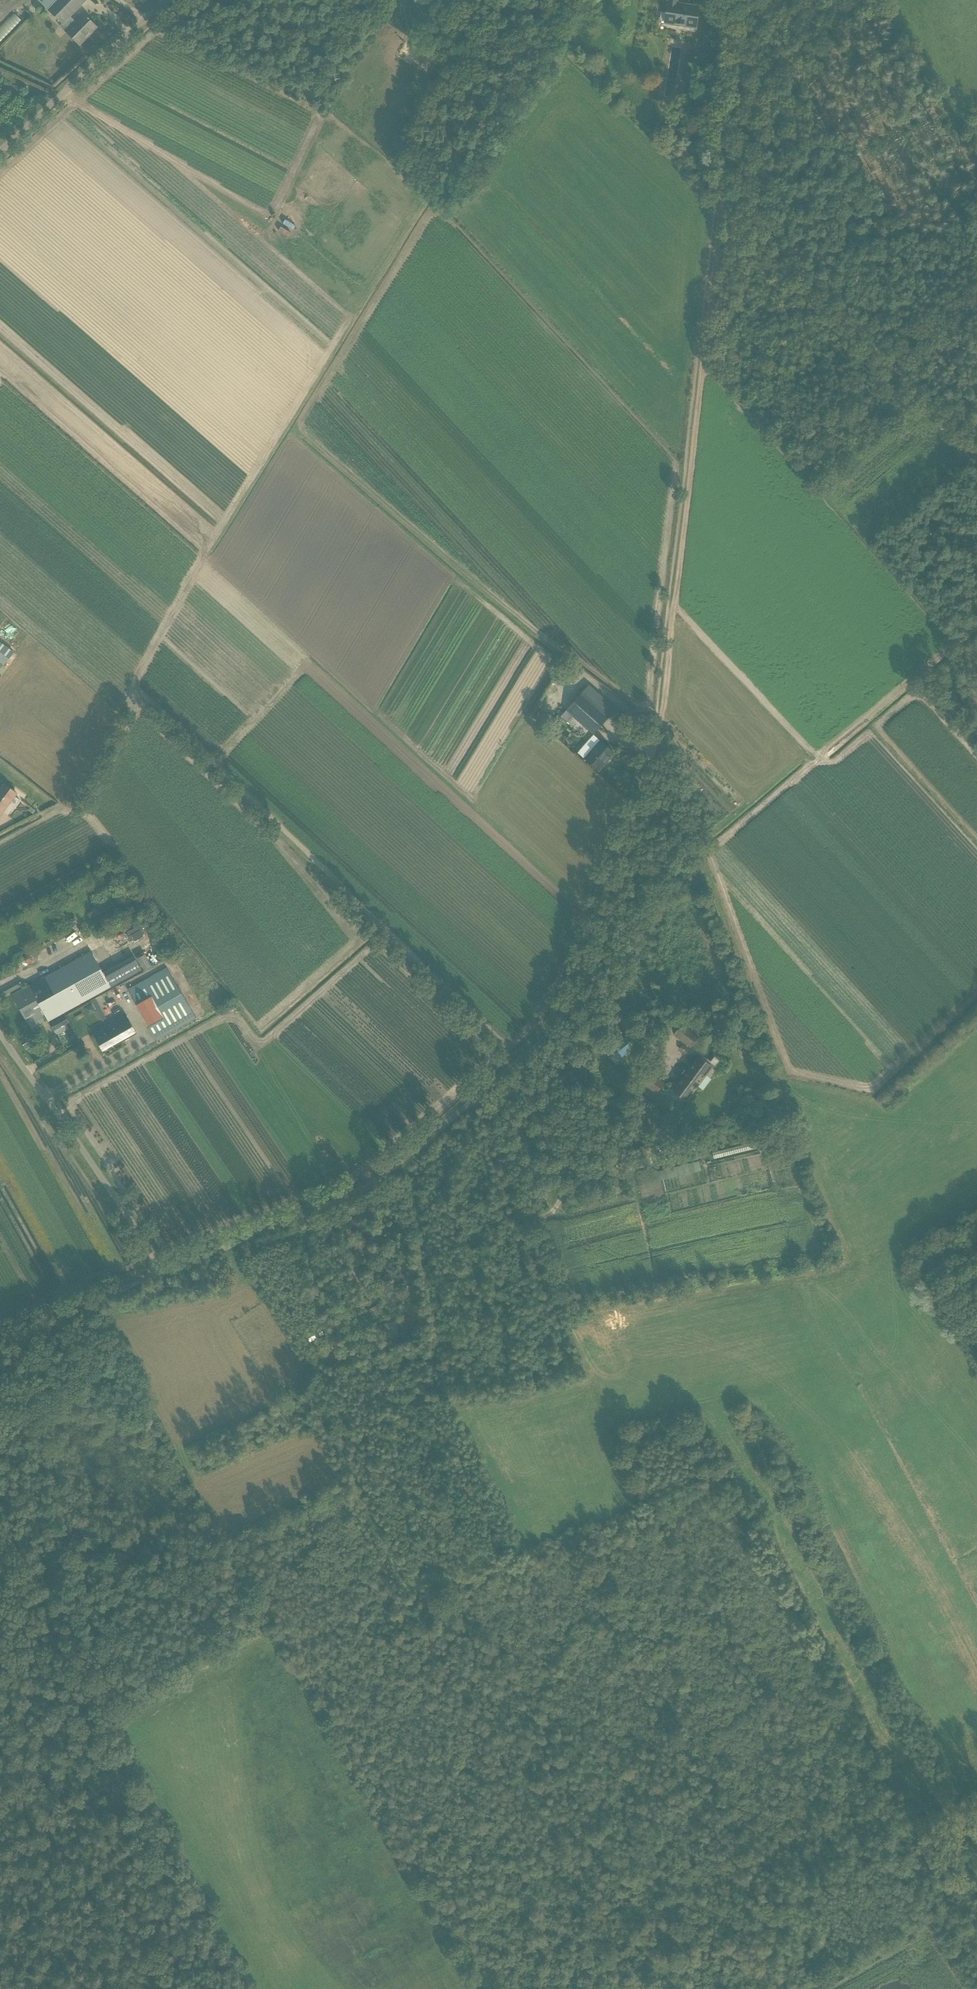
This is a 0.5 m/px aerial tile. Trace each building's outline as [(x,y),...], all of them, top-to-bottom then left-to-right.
[(55,16),(62,23),(59,25),(66,32),(80,45),(86,39),(85,38),(96,27),(97,28),(84,14),(73,25),(68,19),(83,4),(86,0),(56,0),(48,9),(55,16)] [(666,13),(671,14),(669,24),(691,27),(693,17),(697,18),(699,7),(677,4),(678,0),(668,0),(666,13)] [(39,5),(32,12),(36,16),(43,9),(39,5)] [(26,22),(18,14),(0,33),(0,48),(26,22)] [(4,665),(10,656),(0,649),(0,663),(4,665)] [(569,660),(564,668),(575,676),(578,672),(577,671),(580,668),(569,660)] [(572,727),(577,721),(593,734),(609,716),(602,710),(583,693),(566,713),(562,717),(572,727)] [(614,753),(601,741),(594,735),(578,753),(585,759),(597,770),(608,757),(609,759),(614,753)] [(17,794),(13,791),(5,784),(0,791),(0,816),(17,794)] [(132,895),(126,898),(130,903),(135,901),(132,895)] [(74,917),(68,919),(71,925),(77,923),(74,917)] [(133,955),(102,972),(91,952),(29,986),(42,1009),(49,1021),(58,1016),(90,999),(91,1001),(93,999),(92,997),(110,987),(142,970),(133,955)] [(26,955),(24,957),(24,961),(26,963),(30,963),(32,960),(32,957),(30,954),(26,955)] [(145,954),(137,959),(143,971),(152,966),(145,954)] [(128,990),(138,1006),(156,1040),(165,1036),(196,1018),(167,968),(137,985),(128,990)] [(21,990),(13,995),(26,1018),(42,1009),(29,986),(21,990)] [(108,1032),(96,1039),(103,1052),(123,1041),(137,1033),(126,1013),(107,1024),(105,1025),(108,1032)] [(54,1031),(66,1024),(62,1017),(50,1024),(54,1031)] [(698,1036),(684,1026),(681,1024),(673,1036),(690,1047),(698,1036)] [(614,1062),(636,1045),(631,1040),(625,1032),(603,1048),(610,1057),(614,1062)] [(682,1044),(679,1050),(685,1054),(689,1050),(682,1044)] [(690,1081),(696,1085),(710,1066),(716,1071),(724,1062),(715,1055),(710,1061),(703,1055),(700,1059),(698,1058),(686,1074),(692,1078),(690,1081)] [(646,1070),(639,1081),(656,1094),(663,1083),(646,1070)] [(674,1091),(682,1097),(685,1099),(696,1085),(690,1081),(692,1078),(686,1074),(674,1091)] [(624,1163),(620,1173),(626,1175),(630,1165),(624,1163)] [(548,1192),(556,1187),(554,1182),(545,1187),(548,1192)] [(216,1262),(203,1268),(209,1282),(222,1276),(216,1262)] [(407,1274),(401,1277),(405,1284),(411,1281),(407,1274)] [(393,1325),(393,1342),(402,1341),(401,1325),(393,1325)]
